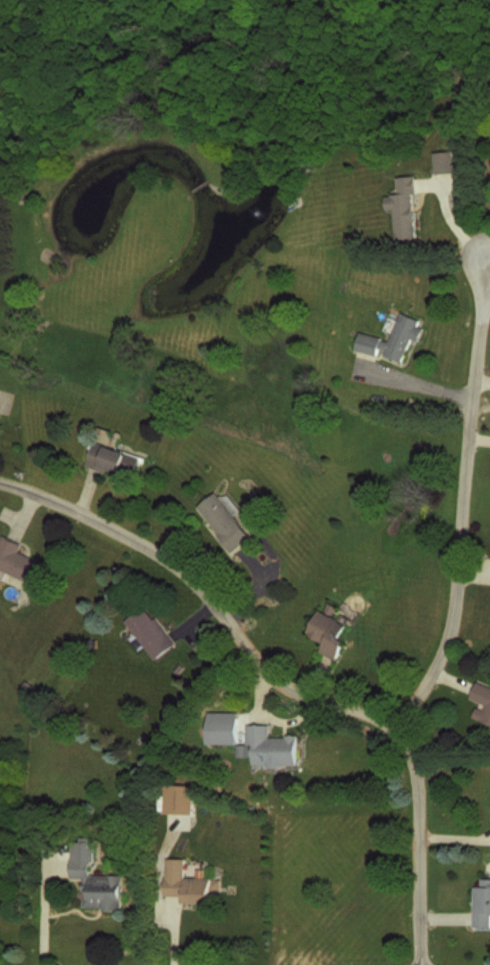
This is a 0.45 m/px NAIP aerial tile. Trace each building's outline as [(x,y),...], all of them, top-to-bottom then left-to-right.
[(453,174),(453,151),(434,151),(434,174),(453,174)] [(393,209),(395,239),(415,238),(412,177),(397,177),(398,195),(385,196),(385,210),(393,209)] [(389,340),(360,330),(354,347),(379,355),(380,354),(401,360),(409,336),(416,338),(422,319),(399,311),(389,340)] [(142,457),(93,441),(86,464),(135,480),(142,457)] [(198,506),(231,550),(250,535),(217,491),(198,506)] [(21,542),(1,534),(0,538),(0,569),(36,583),(44,562),(17,552),(21,542)] [(153,658),(173,644),(145,605),(125,618),(153,658)] [(319,650),(333,656),(349,623),(317,608),(305,634),(323,642),(319,650)] [(489,722),(489,687),(475,681),(468,697),(478,702),(473,715),(489,722)] [(252,764),(297,765),(297,736),(268,736),(268,724),(246,724),(246,745),(238,745),(237,755),(252,755),(252,764)] [(209,902),(209,876),(184,876),(184,857),(164,857),(164,895),(179,895),(179,901),(209,902)] [(82,908),(121,908),(121,874),(88,874),(88,858),(69,858),(69,876),(82,876),(82,908)] [(481,878),(481,886),(473,886),(473,926),(489,927),(489,878),(481,878)]
